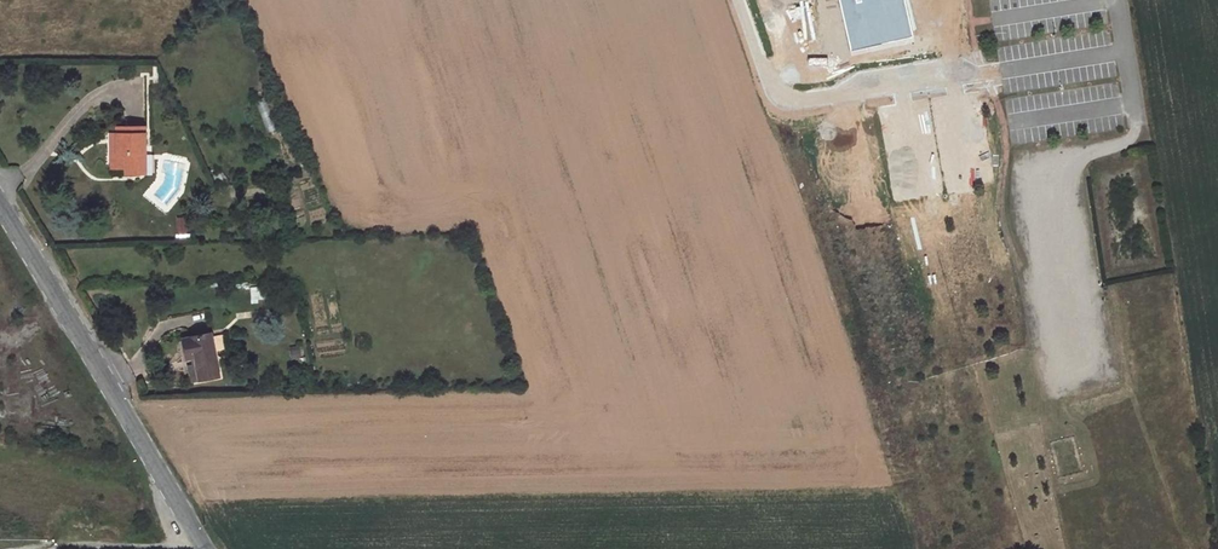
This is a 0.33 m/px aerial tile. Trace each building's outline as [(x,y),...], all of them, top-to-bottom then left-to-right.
[(851,52),(913,38),(905,0),(839,0),(851,52)] [(112,154),(113,168),(127,167),(127,173),(141,173),(141,154),(146,154),(145,127),(118,127),(118,154),(112,154)] [(151,154),(141,154),(141,173),(151,173),(151,154)] [(219,377),(210,336),(182,340),(187,360),(194,358),(199,380),(219,377)]
